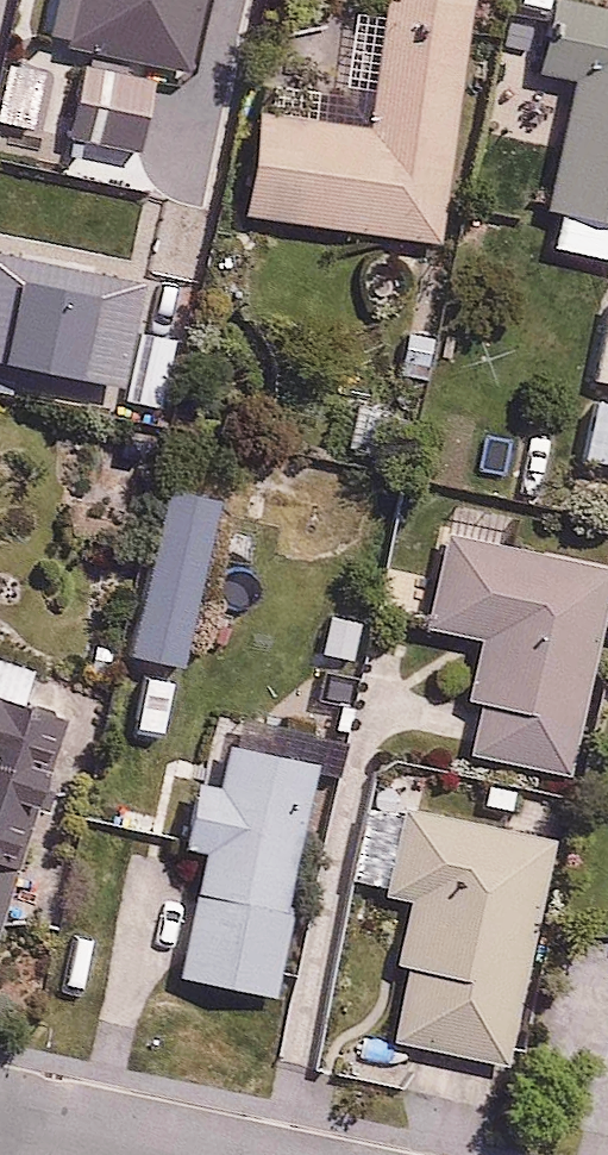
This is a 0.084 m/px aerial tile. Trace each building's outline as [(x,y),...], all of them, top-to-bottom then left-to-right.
[(370,118),(257,105),(244,217),(442,239),(469,0),(383,0),(370,118)] [(560,0),(515,0),(503,63),(582,78),(556,209),(607,219),(607,10),(560,0)] [(595,378),(607,380),(607,318),(595,378)] [(588,392),(574,458),(607,465),(607,396),(588,392)] [(514,510),(450,498),(436,572),(401,566),(391,622),(476,638),(454,754),(568,775),(607,563),(508,544),(514,510)] [(0,657),(0,918),(67,720),(27,707),(39,670),(0,657)] [(315,759),(222,742),(179,975),(272,993),(315,759)] [(395,1036),(451,1048),(440,1101),(488,1111),(499,1057),(511,1060),(563,804),(520,796),(514,824),(396,800),(378,892),(405,897),(393,960),(409,964),(395,1036)]
